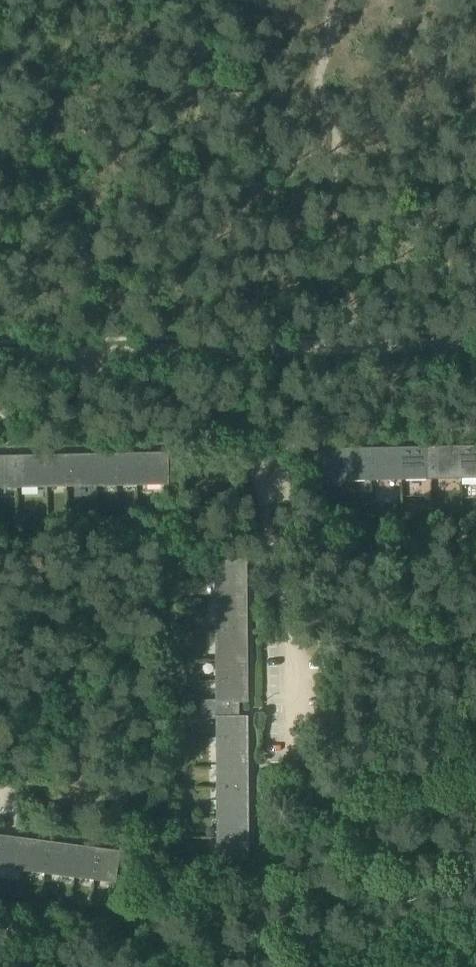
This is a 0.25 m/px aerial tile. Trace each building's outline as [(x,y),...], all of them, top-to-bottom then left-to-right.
[(322,451),(322,485),(341,484),(341,478),(475,476),(475,446),(339,448),(339,451),(322,451)] [(167,482),(166,452),(0,455),(0,486),(167,482)] [(216,699),(200,699),(200,717),(216,717),(217,857),(247,857),(246,716),(238,716),(238,700),(246,700),(245,558),(215,559),(216,699)] [(113,880),(117,851),(0,835),(0,865),(113,880)]
